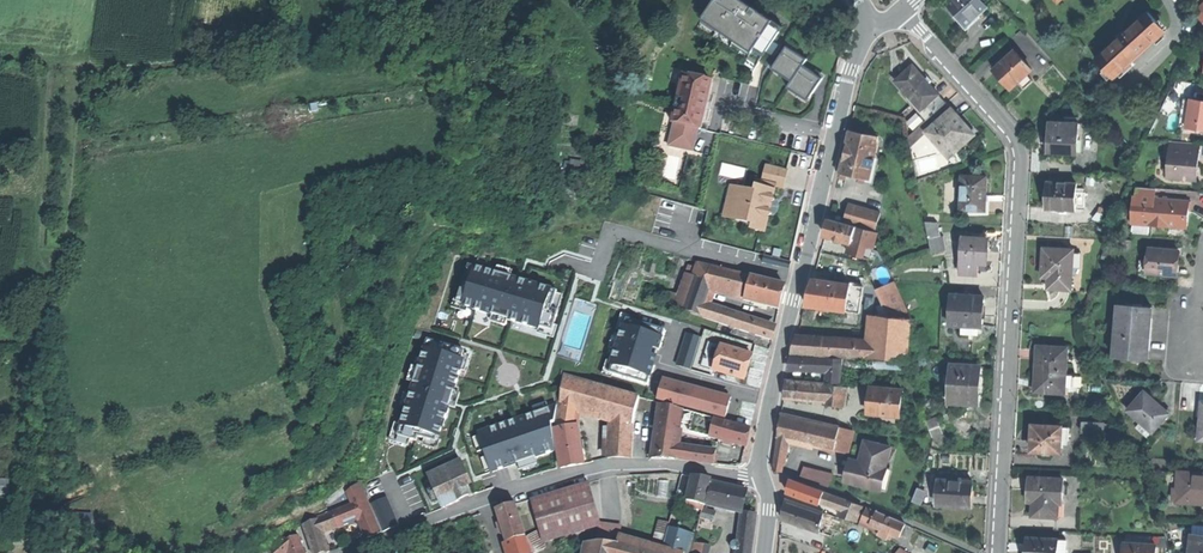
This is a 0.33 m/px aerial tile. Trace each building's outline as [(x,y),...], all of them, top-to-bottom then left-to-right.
[(698,21),(748,54),(751,48),(770,21),(739,0),(712,0),(698,21)] [(977,15),(987,6),(982,0),(953,0),(949,4),(956,12),(961,17),(964,20),(974,12),(977,15)] [(1113,77),(1164,29),(1155,19),(1147,10),(1125,30),(1123,28),(1116,34),(1119,37),(1096,58),(1113,77)] [(980,18),(977,15),(974,12),(964,20),(961,17),(958,20),(966,30),(980,18)] [(770,21),(751,48),(753,50),(762,55),(764,52),(771,41),(780,27),(770,21)] [(779,47),(771,41),(764,52),(772,57),(779,47)] [(803,60),(785,47),(770,69),(789,81),(801,64),(803,60)] [(762,55),(753,50),(750,55),(758,60),(762,55)] [(1011,87),(1018,81),(1027,73),(1031,68),(1015,50),(994,69),(1004,79),(1011,87)] [(821,78),(801,64),(789,81),(786,85),(806,99),(821,78)] [(896,81),(922,110),(939,94),(927,81),(913,65),(896,81)] [(1027,73),(1018,81),(1024,88),(1033,79),(1027,73)] [(712,83),(684,76),(672,123),(701,129),(706,106),(712,83)] [(926,120),(946,102),(939,94),(922,110),(919,112),(926,120)] [(1191,100),(1187,128),(1202,130),(1202,101),(1191,100)] [(926,120),(920,125),(926,131),(952,109),(946,102),(926,120)] [(952,109),(926,131),(949,158),(959,149),(955,144),(971,130),(958,116),(952,109)] [(1081,124),(1052,121),(1050,135),(1049,149),(1077,152),(1081,124)] [(880,137),(850,131),(844,157),(839,179),(845,181),(858,183),(869,186),(874,164),(880,137)] [(1201,143),(1171,141),(1168,166),(1165,168),(1164,173),(1167,175),(1166,179),(1196,181),(1199,163),(1201,143)] [(878,165),(874,164),(869,186),(858,183),(857,188),(873,191),(878,165)] [(775,187),(775,188),(783,190),(787,171),(768,166),(763,184),(775,187)] [(987,177),(962,176),(960,209),(985,211),(986,195),(987,177)] [(1076,209),(1076,206),(1077,191),(1077,184),(1048,182),(1047,195),(1047,208),(1076,209)] [(764,232),(768,217),(772,214),(770,210),(770,207),(771,202),(775,199),(773,196),(775,188),(775,187),(763,184),(762,183),(761,188),(756,186),(755,192),(740,189),(739,196),(737,197),(734,202),(733,207),(735,211),(734,219),(754,223),(752,229),(764,232)] [(734,219),(735,211),(733,207),(734,202),(737,197),(739,196),(740,189),(732,187),(725,217),(734,219)] [(1189,215),(1190,200),(1158,198),(1158,189),(1136,188),(1135,197),(1133,197),(1132,225),(1188,228),(1189,215)] [(1077,191),(1076,206),(1083,206),(1084,192),(1077,191)] [(880,214),(880,212),(849,204),(845,223),(856,226),(869,229),(875,231),(880,214)] [(856,226),(829,219),(827,228),(825,236),(852,243),(856,226)] [(925,223),(928,237),(939,235),(937,220),(925,223)] [(878,232),(875,231),(869,229),(856,226),(852,243),(849,253),(871,259),(878,232)] [(987,240),(963,239),(962,274),(976,275),(977,263),(986,263),(986,253),(987,240)] [(1071,289),(1073,266),(1073,251),(1073,248),(1044,247),(1043,259),(1043,270),(1050,270),(1049,288),(1071,289)] [(1180,249),(1151,247),(1149,271),(1179,273),(1180,262),(1180,249)] [(704,317),(707,308),(713,288),(715,283),(706,280),(710,266),(698,263),(682,309),(704,317)] [(552,310),(557,292),(538,286),(519,280),(518,281),(511,279),(511,277),(468,264),(456,302),(473,307),(472,309),(539,330),(540,328),(553,332),(559,312),(552,310)] [(715,283),(713,288),(740,295),(745,275),(710,266),(706,280),(715,283)] [(750,277),(745,275),(740,295),(745,296),(750,277)] [(785,285),(750,277),(745,296),(744,300),(779,309),(782,297),(785,285)] [(807,306),(847,311),(851,285),(814,280),(810,294),(807,306)] [(894,281),(878,289),(890,317),(911,318),(894,281)] [(860,313),(863,287),(851,285),(847,311),(860,313)] [(961,326),(982,327),(983,314),(984,297),(951,295),(949,325),(961,326)] [(1150,333),(1152,306),(1119,304),(1114,356),(1148,359),(1150,333)] [(740,329),(743,319),(707,308),(704,317),(704,318),(740,329)] [(803,319),(814,321),(817,312),(805,309),(803,319)] [(873,326),(874,318),(857,316),(856,324),(873,326)] [(908,359),(910,338),(911,318),(890,317),(875,316),(874,327),(873,343),(872,358),(904,359),(908,360),(908,359)] [(657,350),(659,350),(665,330),(626,318),(624,326),(622,325),(612,357),(614,358),(609,373),(648,385),(654,365),(652,365),(655,357),(657,350)] [(758,335),(762,324),(743,319),(740,329),(740,330),(758,335)] [(772,339),(775,328),(762,324),(758,335),(772,339)] [(685,335),(676,365),(690,369),(699,339),(685,335)] [(926,357),(928,356),(918,336),(910,338),(908,359),(926,357)] [(791,353),(872,358),(873,343),(795,338),(791,353)] [(752,355),(722,344),(713,369),(744,380),(748,368),(752,355)] [(1067,347),(1038,345),(1037,359),(1036,373),(1041,373),(1040,391),(1064,392),(1065,386),(1066,374),(1067,347)] [(395,425),(437,439),(450,401),(463,362),(422,348),(395,425)] [(827,370),(828,358),(793,356),(791,362),(789,368),(827,370)] [(843,359),(828,358),(827,370),(826,382),(841,383),(843,359)] [(979,383),(980,367),(952,366),(950,402),(962,402),(978,403),(978,391),(979,383)] [(1066,374),(1065,386),(1073,387),(1074,375),(1066,374)] [(617,456),(632,457),(633,423),(639,398),(564,375),(560,403),(578,409),(614,421),(613,457),(617,456)] [(827,384),(786,379),(785,388),(784,397),(825,402),(827,385),(827,384)] [(725,421),(730,402),(695,392),(659,383),(654,401),(725,421)] [(842,408),(843,393),(844,387),(827,385),(825,402),(825,406),(842,408)] [(902,390),(871,387),(868,413),(900,416),(902,390)] [(1159,401),(1146,390),(1129,408),(1153,431),(1171,412),(1159,401)] [(645,421),(657,422),(660,404),(648,400),(645,421)] [(578,409),(560,403),(556,429),(577,425),(578,409)] [(676,460),(678,446),(682,422),(683,410),(660,404),(657,422),(651,458),(676,460)] [(689,431),(709,436),(714,419),(683,410),(682,422),(690,424),(689,431)] [(474,434),(488,475),(520,464),(552,452),(539,412),(474,434)] [(834,449),(839,427),(782,414),(778,437),(788,440),(834,450),(834,449)] [(926,420),(933,436),(943,430),(937,415),(926,420)] [(709,436),(746,446),(748,438),(751,429),(714,419),(709,436)] [(640,458),(651,458),(657,422),(645,421),(640,458)] [(1104,423),(1084,422),(1083,431),(1104,432),(1104,423)] [(577,425),(556,429),(554,430),(561,467),(573,465),(584,463),(577,425)] [(1061,441),(1062,427),(1034,426),(1033,438),(1033,450),(1061,452),(1061,441)] [(853,430),(839,427),(834,449),(848,452),(853,430)] [(1070,427),(1062,427),(1061,441),(1069,441),(1070,427)] [(788,440),(778,437),(772,468),(776,469),(781,470),(788,440)] [(859,468),(849,465),(845,479),(881,489),(887,468),(885,467),(890,447),(866,440),(861,461),(859,468)] [(676,460),(714,464),(716,451),(678,446),(676,460)] [(851,458),(849,465),(859,468),(861,461),(851,458)] [(421,476),(438,512),(453,504),(469,497),(465,490),(469,488),(456,460),(421,476)] [(802,477),(828,486),(832,476),(805,467),(802,477)] [(1178,499),(1180,471),(1169,470),(1168,483),(1174,483),(1172,499),(1178,499)] [(1180,471),(1178,499),(1202,501),(1202,473),(1180,471)] [(704,504),(711,478),(702,477),(692,475),(689,487),(687,494),(686,499),(686,500),(696,502),(704,504)] [(1062,479),(1030,477),(1029,491),(1028,500),(1033,501),(1032,514),(1056,516),(1057,502),(1061,502),(1062,479)] [(820,501),(824,490),(790,478),(789,485),(787,491),(819,502),(820,501)] [(970,494),(974,494),(974,490),(975,482),(942,480),(941,506),(970,507),(970,494)] [(381,531),(361,481),(344,488),(349,502),(336,507),(342,520),(354,515),(364,537),(381,531)] [(602,525),(589,482),(531,499),(544,542),(602,525)] [(707,503),(719,506),(728,508),(742,511),(744,501),(747,490),(711,482),(707,503)] [(915,504),(932,503),(930,488),(914,489),(915,504)] [(841,505),(844,497),(824,490),(820,501),(834,506),(841,505)] [(371,501),(383,531),(399,524),(387,494),(371,501)] [(862,505),(844,497),(841,505),(838,513),(855,520),(862,505)] [(784,508),(781,518),(819,531),(821,520),(823,511),(786,498),(784,508)] [(525,536),(515,503),(505,505),(496,508),(506,542),(525,536)] [(879,512),(866,506),(860,519),(874,524),(879,512)] [(714,510),(703,507),(703,508),(700,517),(712,520),(714,510)] [(754,527),(756,513),(742,511),(740,525),(754,527)] [(833,515),(823,511),(821,520),(831,524),(833,515)] [(902,528),(904,522),(879,512),(874,524),(899,535),(902,528)] [(338,527),(330,513),(317,518),(318,519),(323,533),(338,527)] [(303,525),(313,552),(327,552),(330,552),(325,540),(324,535),(323,533),(318,519),(303,525)] [(821,520),(819,531),(831,535),(834,525),(831,524),(821,520)] [(1192,524),(1191,534),(1202,535),(1202,525),(1192,524)] [(751,550),(754,527),(740,525),(738,540),(737,548),(751,550)] [(690,533),(668,526),(663,546),(662,547),(684,552),(690,533)] [(537,532),(526,537),(533,552),(544,548),(537,532)] [(1191,534),(1189,552),(1202,552),(1202,535),(1191,534)] [(288,552),(303,552),(298,535),(284,540),(287,551),(288,552)] [(617,542),(616,544),(622,544),(625,537),(619,535),(617,542)] [(869,543),(850,535),(846,546),(866,552),(869,543)] [(506,542),(510,552),(533,552),(525,536),(506,542)] [(1059,538),(1027,536),(1026,549),(1026,552),(1058,552),(1059,538)] [(625,537),(622,544),(618,552),(684,552),(662,547),(625,537)] [(287,551),(284,540),(283,538),(270,549),(272,552),(285,552),(287,551)] [(1058,552),(1065,552),(1066,539),(1059,538),(1058,552)] [(710,547),(695,541),(692,552),(708,552),(710,547)] [(586,542),(583,552),(618,552),(622,544),(616,544),(599,542),(595,542),(586,542)] [(1157,546),(1126,542),(1125,552),(1156,552),(1157,546)]
